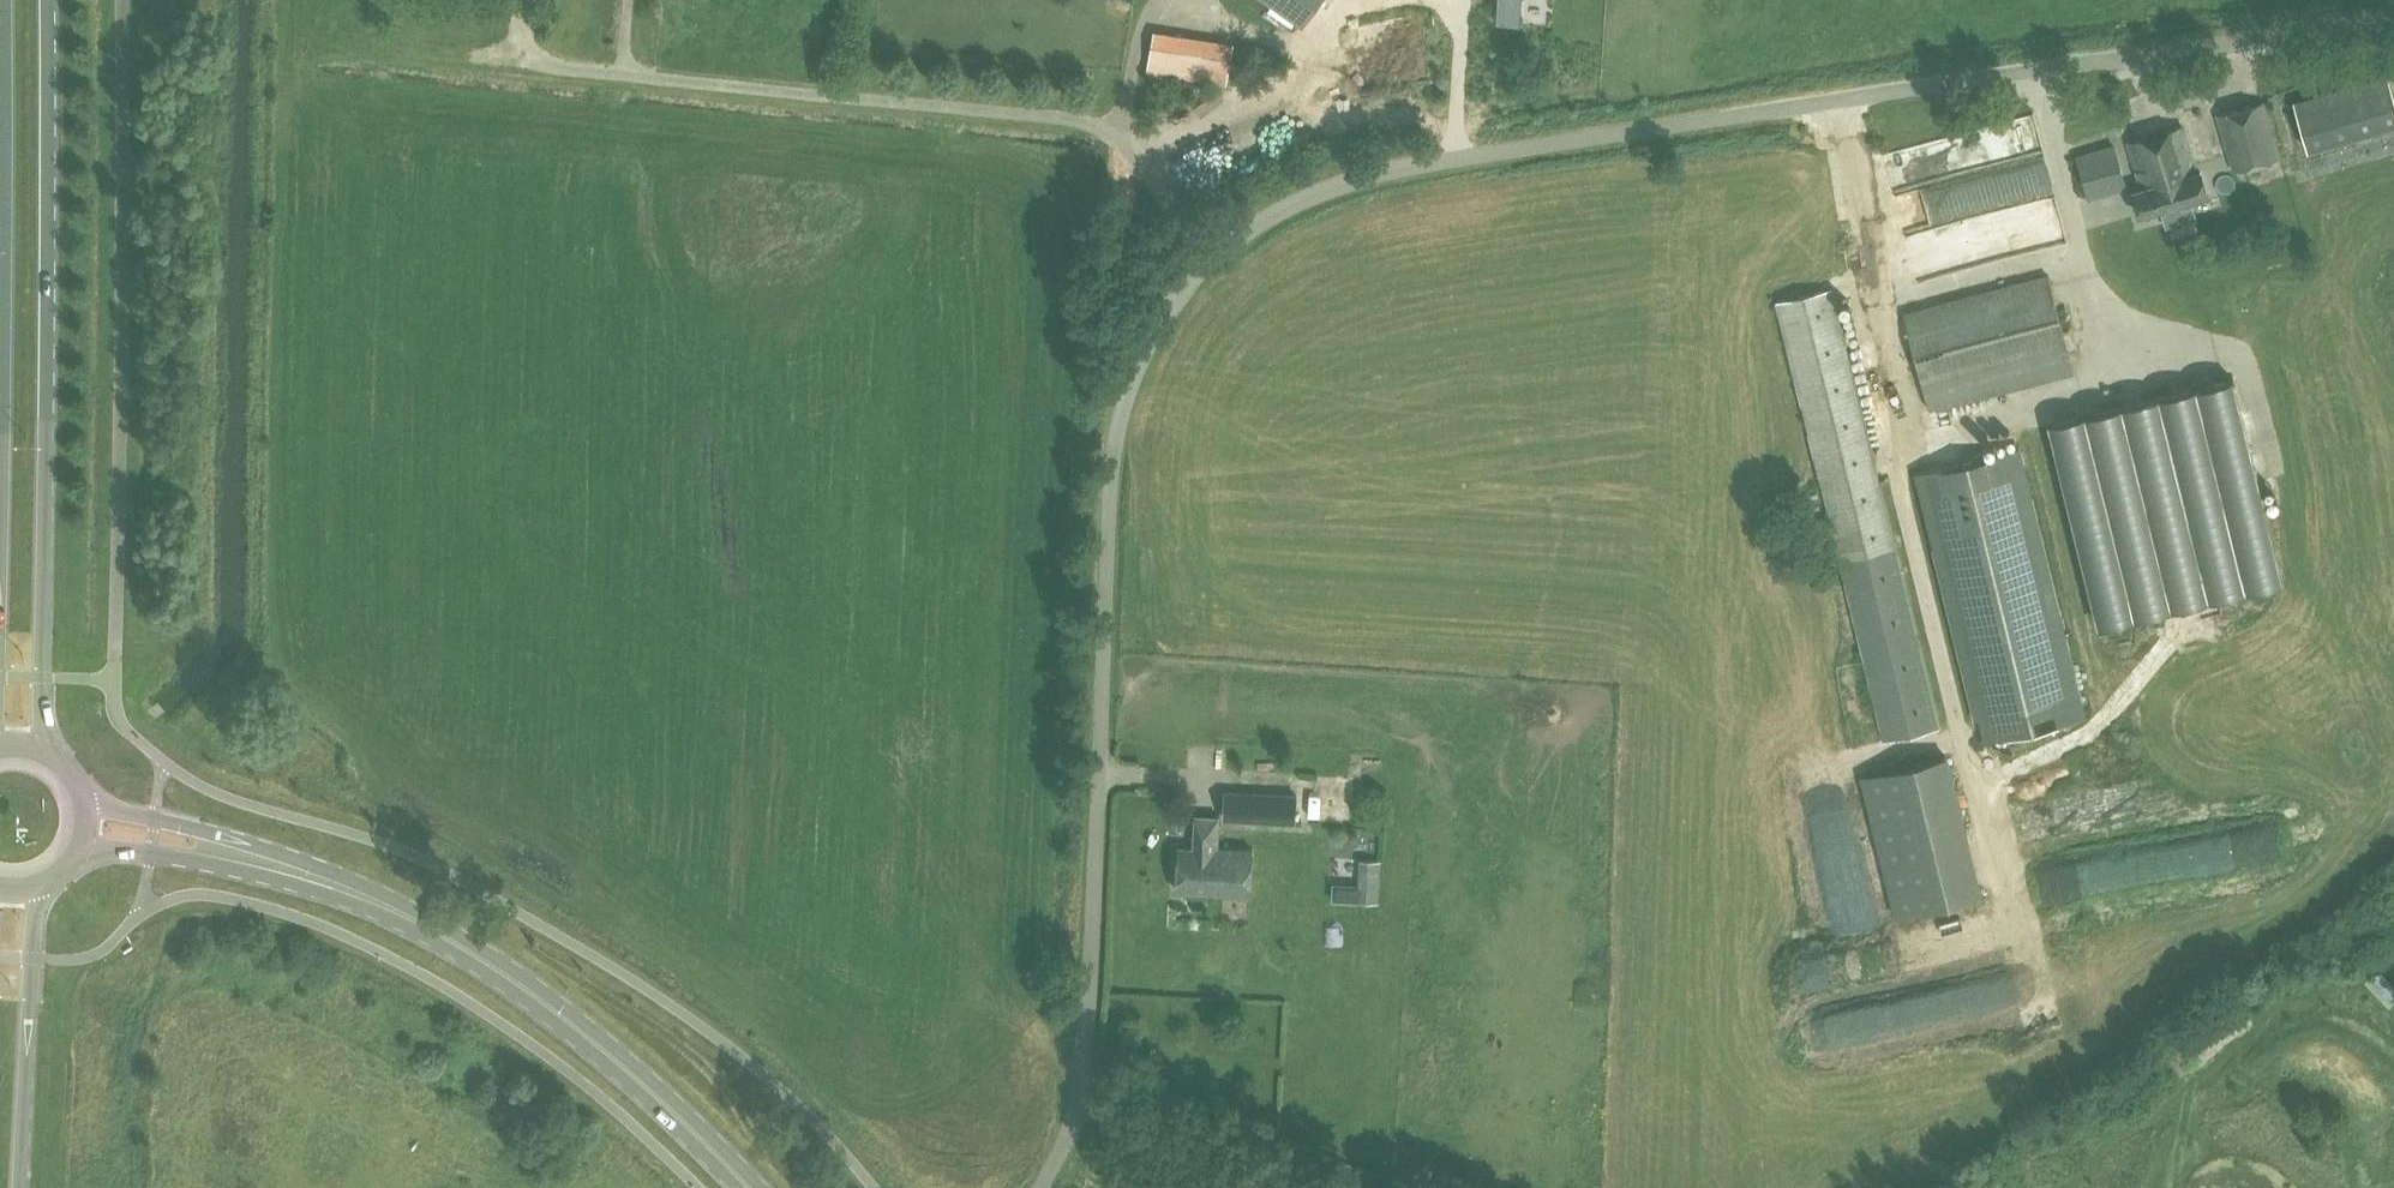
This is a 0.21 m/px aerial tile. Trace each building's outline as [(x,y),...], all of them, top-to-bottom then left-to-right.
[(1302,24),(1319,0),(1268,0),(1302,24)] [(1496,12),(1521,14),(1522,0),(1497,0),(1496,12)] [(1153,28),(1146,70),(1227,82),(1232,40),(1153,28)] [(2290,91),(2306,144),(2393,118),(2393,92),(2385,63),(2290,91)] [(2282,155),(2265,98),(2217,113),(2235,168),(2282,155)] [(2041,116),(1894,148),(1903,192),(1963,178),(1972,219),(2032,206),(2038,236),(2046,234),(2049,249),(2070,245),(2041,116)] [(2182,124),(2127,140),(2141,187),(2132,190),(2139,213),(2160,207),(2191,198),(2207,193),(2201,170),(2196,171),(2182,124)] [(2114,142),(2075,153),(2088,197),(2127,186),(2114,142)] [(1930,293),(1969,283),(1966,270),(1927,280),(1930,293)] [(2074,369),(2048,273),(1903,312),(1929,408),(2074,369)] [(1886,740),(1938,727),(1829,288),(1778,300),(1886,740)] [(2101,624),(2242,589),(2275,581),(2251,481),(2258,480),(2233,379),(2052,423),(2101,624)] [(2021,445),(1914,471),(1974,719),(2082,692),(2021,445)] [(1946,755),(1862,776),(1896,917),(1980,896),(1946,755)] [(1224,788),(1222,818),(1295,822),(1296,792),(1224,788)] [(1195,814),(1195,841),(1195,846),(1179,845),(1177,889),(1214,890),(1213,892),(1249,894),(1251,847),(1217,846),(1218,815),(1195,814)] [(1376,901),(1379,859),(1360,858),(1358,883),(1358,900),(1376,901)] [(2379,969),(2371,977),(2391,997),(2393,995),(2393,984),(2379,969)] [(1158,1095),(1154,1105),(1162,1108),(1166,1098),(1158,1095)]
